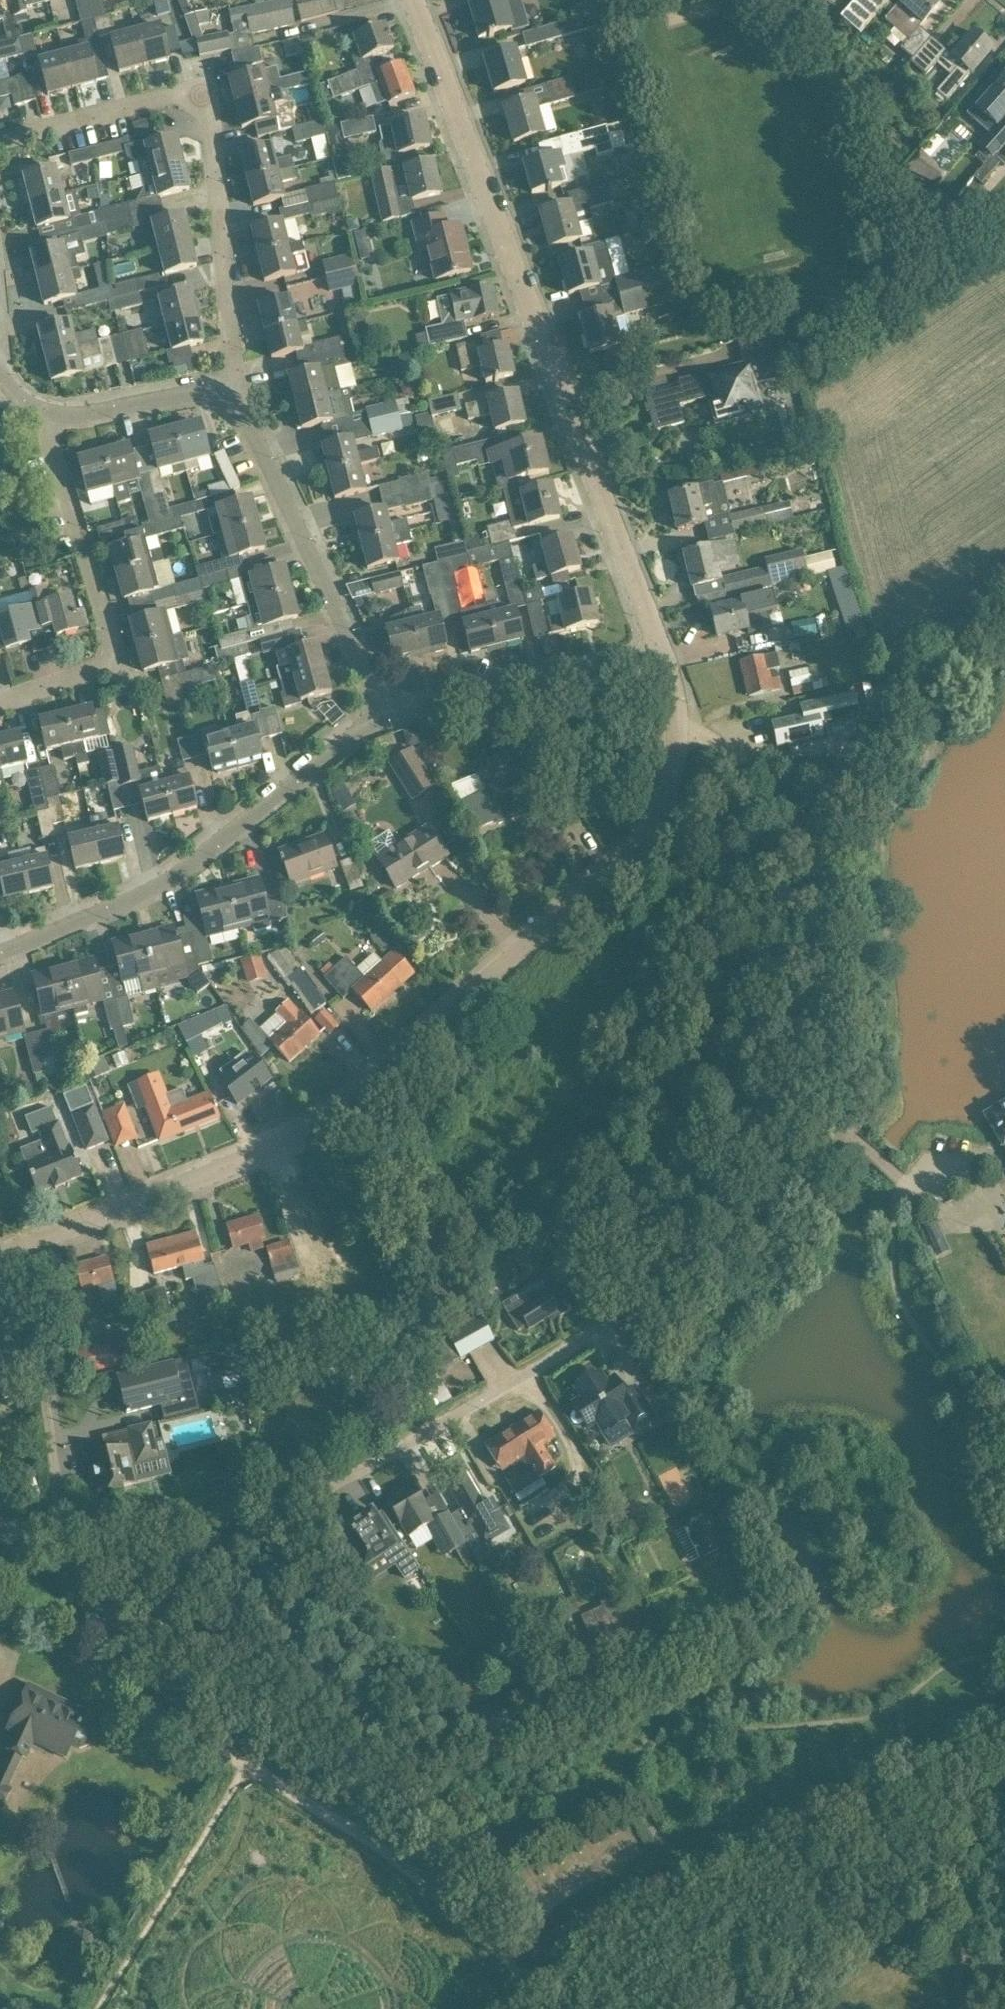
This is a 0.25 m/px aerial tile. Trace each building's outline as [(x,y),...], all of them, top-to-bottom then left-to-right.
[(15,21),(9,0),(0,0),(0,12),(2,20),(8,42),(19,39),(16,25),(15,21)] [(15,21),(27,18),(24,7),(49,1),(49,0),(9,0),(15,21)] [(81,23),(93,20),(88,0),(76,0),(81,23)] [(105,16),(101,0),(88,0),(93,20),(105,16)] [(183,14),(185,16),(194,14),(188,2),(187,0),(179,0),(183,14)] [(185,16),(193,41),(197,41),(200,57),(231,51),(254,46),(252,34),(293,26),(289,6),(288,0),(285,0),(269,3),(264,4),(256,6),(229,12),(234,35),(228,36),(227,34),(204,38),(200,27),(200,26),(196,15),(196,14),(194,14),(185,16)] [(297,7),(301,23),(306,21),(338,13),(334,0),(325,0),(310,4),(306,5),(302,6),(298,7),(297,7)] [(470,4),(480,39),(489,36),(489,38),(494,37),(494,35),(511,30),(512,33),(527,28),(519,0),(485,0),(470,4)] [(841,18),(860,35),(891,0),(858,0),(841,18)] [(930,38),(919,28),(941,4),(936,0),(903,0),(884,21),(908,41),(903,47),(900,50),(911,59),(930,38)] [(168,1),(155,4),(158,17),(171,14),(168,1)] [(99,39),(116,35),(110,15),(105,16),(93,20),(96,31),(96,32),(99,39)] [(527,49),(598,28),(595,15),(523,35),(527,49)] [(93,20),(81,23),(84,34),(96,31),(93,20)] [(357,72),(375,65),(373,58),(394,50),(385,25),(354,37),(361,55),(352,59),(357,72)] [(144,67),(169,60),(160,27),(136,33),(144,67)] [(959,66),(937,93),(947,102),(970,75),(992,49),(973,32),(952,56),(950,59),(959,66)] [(120,73),(144,67),(136,33),(111,40),(120,73)] [(38,58),(32,35),(19,39),(23,52),(24,56),(26,62),(38,58)] [(303,49),(316,47),(314,36),(301,39),(303,49)] [(911,59),(909,62),(926,77),(937,65),(948,53),(930,38),(911,59)] [(23,52),(19,39),(8,42),(8,43),(0,45),(0,62),(24,56),(23,52)] [(284,54),(303,49),(301,39),(282,43),(284,54)] [(72,90),(109,80),(100,45),(63,55),(72,90)] [(254,46),(231,51),(232,55),(236,71),(263,63),(258,48),(255,49),(254,46)] [(494,93),(514,87),(526,84),(516,49),(484,58),(494,93)] [(48,96),(72,90),(63,55),(39,62),(43,76),(48,96)] [(415,95),(403,63),(378,73),(375,65),(357,72),(357,73),(328,84),(328,82),(316,87),(321,99),(332,95),(334,100),(370,87),(377,106),(388,102),(389,105),(415,95)] [(1004,65),(976,97),(980,100),(967,115),(976,123),(986,111),(1001,123),(1004,119),(1004,65)] [(281,81),(278,69),(264,72),(263,71),(229,80),(236,105),(285,92),(312,85),(309,74),(281,81)] [(514,143),(544,135),(536,111),(577,99),(575,92),(592,87),(589,73),(546,86),(549,96),(504,109),(514,143)] [(29,74),(17,77),(17,78),(0,83),(0,100),(12,97),(15,107),(36,101),(29,74)] [(875,85),(867,94),(874,100),(883,91),(877,86),(876,87),(875,85)] [(288,99),(286,92),(236,105),(242,129),(255,126),(258,139),(279,133),(273,108),(289,104),(288,99)] [(344,140),(376,133),(373,118),(341,125),(344,140)] [(388,163),(401,161),(401,154),(430,148),(424,119),(392,126),(393,126),(380,129),(383,142),(380,146),(383,161),(388,163)] [(312,141),(325,137),(322,123),(322,122),(295,129),(292,130),(296,145),(312,141)] [(983,150),(992,157),(1004,142),(1004,124),(983,150)] [(607,127),(579,134),(560,139),(564,153),(523,164),(532,195),(547,191),(548,192),(552,191),(551,190),(578,182),(574,168),(571,158),(595,151),(598,158),(614,154),(607,127)] [(145,147),(140,144),(138,137),(96,147),(100,160),(126,153),(128,159),(135,164),(138,164),(141,176),(183,165),(176,139),(145,147)] [(974,178),(975,179),(979,183),(982,181),(986,176),(1000,161),(1004,166),(1004,142),(992,157),(990,159),(984,166),(974,178)] [(276,162),(272,146),(240,154),(247,180),(294,168),(291,158),(276,162)] [(72,167),(91,162),(100,160),(96,147),(69,154),(72,167)] [(440,195),(434,163),(405,170),(405,171),(392,174),(391,169),(371,173),(383,224),(402,220),(395,188),(408,185),(412,201),(440,195)] [(161,210),(163,209),(160,198),(190,190),(183,165),(141,176),(145,190),(137,203),(110,209),(101,211),(104,224),(131,217),(155,211),(161,210)] [(298,182),(294,168),(247,180),(254,207),(285,199),(282,186),(298,182)] [(31,203),(62,195),(55,169),(24,177),(31,203)] [(588,222),(593,221),(590,209),(614,203),(613,198),(609,183),(583,190),(586,201),(570,205),(541,213),(550,248),(570,242),(581,239),(577,225),(588,222)] [(308,204),(338,197),(334,184),(305,191),(308,204)] [(109,186),(100,187),(101,211),(110,209),(109,186)] [(72,192),(62,195),(31,203),(37,229),(56,224),(59,235),(78,230),(104,224),(101,211),(101,212),(79,218),(72,192)] [(341,211),(338,197),(308,204),(311,216),(312,219),(341,211)] [(640,232),(655,228),(651,213),(636,217),(640,232)] [(151,223),(157,249),(190,241),(184,215),(151,223)] [(131,217),(104,224),(107,236),(107,237),(134,230),(131,217)] [(442,232),(438,218),(413,225),(421,253),(428,251),(435,281),(471,272),(459,227),(442,232)] [(251,230),(258,256),(298,245),(300,241),(296,224),(291,222),(291,220),(251,230)] [(78,230),(59,235),(62,246),(31,254),(38,280),(78,269),(76,259),(85,257),(82,243),(78,230)] [(164,275),(177,272),(197,267),(190,241),(157,249),(164,275)] [(303,244),(298,245),(258,256),(265,282),(310,271),(303,244)] [(591,254),(579,257),(560,262),(568,295),(616,283),(619,296),(668,284),(669,284),(671,283),(667,267),(615,281),(612,266),(607,251),(591,255),(591,254)] [(327,278),(356,271),(353,258),(324,265),(327,278)] [(44,305),(64,300),(75,298),(71,285),(81,282),(78,269),(38,280),(44,305)] [(364,307),(359,286),(356,271),(327,278),(330,293),(342,290),(347,311),(364,307)] [(112,300),(164,287),(162,276),(136,282),(110,289),(112,300)] [(590,354),(610,348),(619,346),(619,344),(613,321),(627,317),(626,314),(653,307),(674,302),(669,284),(668,284),(619,296),(622,308),(581,319),(590,354)] [(419,350),(430,348),(469,340),(465,322),(499,315),(493,285),(450,294),(454,311),(443,327),(426,330),(427,333),(415,336),(419,350)] [(85,307),(112,300),(110,289),(82,296),(85,307)] [(166,325),(197,317),(191,292),(159,300),(166,325)] [(143,306),(139,293),(112,300),(115,313),(143,306)] [(278,302),(259,306),(265,332),(296,324),(290,299),(278,302)] [(173,352),(204,344),(197,317),(166,325),(173,352)] [(74,337),(70,323),(39,330),(45,356),(99,343),(98,340),(96,331),(74,337)] [(296,324),(265,332),(272,359),(301,352),(303,351),(299,336),(309,333),(306,323),(296,325),(296,324)] [(750,387),(803,372),(790,327),(738,341),(745,366),(713,375),(712,372),(679,381),(681,388),(646,398),(655,432),(684,424),(679,406),(712,397),(718,422),(745,415),(744,410),(752,408),(746,385),(750,384),(750,387)] [(131,361),(149,357),(143,330),(124,335),(131,361)] [(117,365),(131,361),(124,335),(111,338),(117,365)] [(352,335),(324,341),(327,356),(356,349),(352,335)] [(98,340),(99,343),(45,356),(52,382),(83,374),(80,361),(102,356),(105,368),(117,365),(111,338),(98,340)] [(484,352),(481,340),(457,346),(463,372),(481,368),(485,385),(498,381),(498,380),(513,376),(507,347),(484,352)] [(632,341),(619,344),(619,346),(621,354),(634,350),(632,341)] [(289,378),(285,379),(289,393),(294,392),(297,402),(340,392),(341,391),(336,370),(352,366),(359,364),(356,349),(327,356),(316,359),(319,370),(302,374),(289,377),(289,378)] [(300,414),(294,416),(298,430),(302,429),(302,430),(322,425),(345,419),(346,418),(346,417),(351,416),(347,399),(352,398),(349,389),(341,391),(340,392),(297,402),(300,414)] [(525,425),(517,393),(488,400),(488,402),(465,407),(468,420),(491,415),(495,431),(525,425)] [(433,418),(462,411),(458,395),(429,402),(433,418)] [(366,411),(369,423),(411,412),(408,400),(396,403),(366,410),(366,411)] [(411,412),(369,423),(373,439),(403,432),(402,430),(415,427),(411,412)] [(187,471),(199,468),(197,461),(209,458),(200,424),(175,431),(187,471)] [(187,471),(175,431),(150,437),(159,471),(172,468),(173,475),(187,471)] [(328,474),(358,466),(380,461),(377,448),(355,454),(352,440),(322,447),(328,474)] [(548,472),(540,441),(489,454),(492,464),(493,464),(500,490),(498,490),(499,492),(504,491),(520,487),(518,480),(548,472)] [(486,459),(482,443),(455,450),(459,466),(486,459)] [(138,481),(138,480),(129,447),(104,454),(119,505),(131,502),(127,484),(138,481)] [(234,491),(241,487),(224,451),(214,456),(226,482),(208,488),(209,491),(194,495),(196,503),(233,490),(234,491)] [(814,453),(803,456),(805,464),(811,467),(817,466),(814,453)] [(119,505),(104,454),(79,461),(88,495),(113,488),(118,505),(119,505)] [(335,500),(354,495),(365,492),(358,466),(328,474),(335,500)] [(403,494),(432,486),(429,473),(400,480),(400,483),(379,488),(382,499),(403,494)] [(149,477),(138,480),(138,481),(143,501),(151,527),(155,526),(162,524),(155,498),(148,474),(149,477)] [(678,531),(697,526),(706,524),(705,522),(714,519),(714,518),(730,514),(723,483),(706,487),(689,492),(670,496),(678,531)] [(436,501),(432,486),(403,494),(407,508),(436,501)] [(509,543),(517,541),(514,530),(560,519),(551,487),(522,494),(520,487),(504,491),(510,521),(486,527),(491,547),(509,543)] [(155,498),(162,524),(173,521),(170,510),(166,495),(155,498)] [(218,518),(210,520),(214,537),(216,536),(258,525),(251,499),(237,503),(216,509),(218,518)] [(792,518),(789,504),(730,517),(733,532),(792,518)] [(354,518),(361,543),(410,531),(407,521),(391,525),(387,509),(354,518)] [(100,540),(120,535),(123,534),(127,533),(124,522),(97,529),(100,540)] [(258,525),(216,536),(220,549),(227,547),(230,559),(245,555),(264,550),(258,525)] [(149,554),(142,529),(127,533),(123,534),(127,546),(111,550),(118,575),(150,566),(164,563),(161,550),(149,554)] [(368,570),(387,565),(400,562),(396,547),(413,543),(410,531),(361,543),(368,570)] [(569,581),(567,573),(580,569),(571,538),(542,546),(547,563),(533,567),(536,581),(551,577),(554,585),(569,581)] [(438,564),(467,556),(464,542),(435,550),(438,564)] [(467,554),(465,542),(464,542),(467,556),(471,569),(500,562),(513,558),(509,543),(491,547),(467,554)] [(684,555),(680,557),(682,568),(687,568),(689,577),(692,589),(694,588),(720,582),(717,569),(725,567),(720,545),(684,554),(684,555)] [(805,559),(803,551),(765,560),(767,568),(720,579),(725,597),(838,571),(832,553),(805,559)] [(471,569),(467,556),(438,564),(439,564),(436,565),(443,594),(451,626),(463,623),(471,654),(496,648),(484,598),(474,601),(476,609),(462,612),(457,591),(459,590),(455,576),(472,571),(471,569)] [(507,591),(521,588),(513,558),(500,562),(507,591)] [(200,579),(225,572),(222,561),(197,568),(200,579)] [(255,576),(253,565),(225,573),(225,572),(200,579),(203,591),(228,584),(238,581),(245,606),(291,593),(284,568),(255,576)] [(436,565),(423,567),(431,597),(432,597),(443,594),(436,565)] [(150,566),(118,575),(125,600),(157,591),(150,566)] [(375,596),(404,588),(400,573),(372,580),(375,596)] [(178,597),(203,591),(200,579),(175,586),(178,597)] [(860,615),(849,582),(832,588),(842,621),(860,615)] [(30,592),(34,606),(40,630),(54,626),(56,635),(79,629),(75,611),(71,597),(51,602),(47,587),(30,592)] [(501,614),(498,604),(498,600),(497,592),(494,590),(484,592),(486,598),(484,598),(496,648),(523,641),(515,610),(501,614)] [(206,602),(203,591),(178,597),(181,609),(206,602)] [(717,637),(747,629),(748,634),(772,629),(768,613),(777,610),(773,592),(740,600),(741,603),(711,610),(717,637)] [(297,618),(291,593),(245,606),(246,607),(249,606),(251,617),(247,619),(250,631),(245,633),(218,640),(222,651),(216,653),(216,654),(248,645),(259,642),(260,642),(273,639),(284,635),(281,623),(297,618)] [(552,634),(598,624),(590,593),(559,601),(562,616),(549,619),(552,634)] [(534,639),(548,636),(541,603),(527,606),(534,639)] [(40,630),(34,606),(0,615),(0,626),(6,649),(29,642),(27,633),(40,630)] [(408,611),(419,654),(446,647),(438,616),(425,619),(422,611),(421,607),(410,610),(408,611)] [(85,609),(75,611),(79,629),(89,627),(85,609)] [(394,661),(419,654),(408,611),(385,624),(394,661)] [(131,622),(138,647),(171,638),(165,613),(163,613),(131,622)] [(837,619),(825,623),(829,635),(841,630),(837,619)] [(138,647),(144,672),(178,663),(189,660),(183,635),(171,638),(138,647)] [(260,642),(259,642),(263,655),(290,647),(286,635),(284,635),(273,639),(260,642)] [(293,679),(325,670),(318,644),(278,656),(281,668),(277,670),(281,682),(293,678),(293,679)] [(219,664),(234,660),(246,656),(250,655),(248,645),(216,654),(219,664)] [(763,658),(762,657),(741,662),(749,697),(779,690),(776,678),(778,678),(777,674),(773,671),(780,669),(777,654),(763,658)] [(246,708),(259,704),(246,656),(234,660),(242,693),(246,708)] [(816,680),(814,669),(809,670),(809,669),(790,674),(795,699),(815,695),(811,681),(816,680)] [(331,693),(325,670),(293,679),(293,678),(281,682),(284,694),(282,694),(286,709),(302,705),(302,702),(331,693)] [(180,703),(193,699),(186,674),(173,677),(180,703)] [(168,706),(180,703),(173,677),(160,681),(168,706)] [(153,685),(142,688),(145,698),(151,696),(155,691),(153,685)] [(771,723),(777,748),(823,737),(820,725),(860,716),(854,692),(800,705),(802,715),(771,723)] [(104,701),(107,708),(116,704),(113,697),(104,701)] [(262,713),(259,704),(246,708),(248,715),(236,718),(240,733),(229,736),(238,769),(259,763),(257,759),(262,758),(258,745),(261,744),(263,740),(269,739),(263,713),(262,713)] [(79,767),(90,764),(86,749),(85,743),(99,739),(92,708),(67,714),(79,767)] [(269,739),(282,735),(275,710),(263,713),(269,739)] [(79,767),(67,714),(39,720),(47,752),(62,748),(65,761),(77,758),(79,767)] [(218,739),(216,729),(202,733),(213,772),(217,770),(218,774),(238,769),(229,736),(218,739)] [(27,765),(19,733),(0,738),(0,765),(2,771),(27,765)] [(183,762),(206,756),(200,734),(177,740),(183,762)] [(416,799),(436,787),(412,750),(393,762),(416,799)] [(514,818),(504,793),(527,783),(514,750),(507,753),(487,761),(490,767),(478,772),(479,776),(452,786),(461,808),(465,806),(474,830),(497,821),(499,825),(514,818)] [(121,783),(120,780),(114,753),(99,756),(105,782),(108,781),(109,785),(121,783)] [(858,766),(869,773),(874,764),(863,757),(858,766)] [(48,800),(61,797),(54,767),(41,770),(48,800)] [(138,785),(148,823),(173,816),(164,787),(159,769),(131,776),(120,780),(121,783),(122,790),(138,785)] [(50,810),(48,800),(41,770),(27,774),(33,803),(35,803),(37,813),(50,810)] [(173,816),(197,809),(187,771),(173,774),(176,784),(164,787),(173,816)] [(127,809),(122,790),(121,783),(109,785),(115,811),(127,809)] [(842,791),(853,798),(859,790),(848,783),(842,791)] [(54,825),(65,823),(59,798),(61,797),(48,800),(50,810),(54,825)] [(43,840),(56,837),(53,826),(54,825),(50,810),(37,813),(43,840)] [(102,865),(126,859),(117,821),(104,824),(107,834),(96,836),(102,865)] [(448,856),(429,826),(398,846),(389,832),(370,845),(378,858),(377,859),(396,889),(432,867),(431,865),(446,856),(447,858),(448,856)] [(84,839),(82,829),(67,832),(76,871),(102,865),(96,836),(84,839)] [(337,870),(331,855),(325,836),(310,841),(311,845),(281,856),(282,859),(280,860),(282,864),(284,864),(292,887),(337,870)] [(31,894),(54,889),(45,849),(32,852),(34,861),(24,864),(31,894)] [(0,860),(0,880),(5,900),(31,894),(24,864),(11,867),(9,858),(0,860)] [(350,892),(363,887),(354,859),(341,864),(350,892)] [(270,899),(263,896),(259,881),(228,889),(239,929),(253,925),(255,932),(272,928),(271,924),(286,920),(280,896),(270,899)] [(199,967),(214,963),(207,937),(239,929),(228,889),(197,897),(206,931),(190,935),(199,967)] [(174,928),(144,936),(155,978),(184,971),(185,975),(198,994),(199,993),(211,986),(206,980),(203,976),(200,971),(199,967),(190,935),(188,928),(174,931),(174,928)] [(155,978),(144,936),(113,944),(124,986),(141,982),(144,994),(158,991),(155,978)] [(291,986),(312,1015),(326,1005),(284,946),(268,958),(289,987),(291,986)] [(413,975),(395,954),(383,964),(375,954),(357,970),(346,958),(335,969),(330,964),(321,972),(325,977),(324,978),(343,1000),(353,991),(372,1012),(413,975)] [(248,985),(268,979),(261,955),(241,961),(248,985)] [(76,1016),(88,1013),(86,1004),(103,1000),(93,961),(64,968),(74,1007),(76,1016)] [(44,1060),(55,1057),(51,1039),(64,1036),(58,1012),(74,1007),(64,968),(33,976),(47,1031),(37,1033),(44,1060)] [(24,1033),(13,993),(0,996),(0,1039),(24,1033)] [(135,1025),(128,999),(116,1002),(123,1028),(135,1025)] [(123,1028),(116,1002),(105,1005),(112,1031),(114,1031),(119,1050),(120,1050),(129,1047),(123,1028)] [(260,1029),(274,1045),(276,1047),(290,1062),(319,1035),(306,1021),(300,1014),(299,1015),(289,1003),(277,1014),(260,1029)] [(215,1011),(178,1026),(187,1043),(222,1025),(215,1011)] [(329,1034),(338,1026),(325,1012),(316,1020),(329,1034)] [(47,1072),(44,1060),(37,1033),(24,1037),(34,1075),(47,1072)] [(237,1105),(271,1079),(254,1057),(252,1058),(235,1036),(221,1046),(238,1069),(221,1082),(217,1076),(207,1083),(211,1089),(210,1090),(221,1103),(230,1096),(237,1105)] [(124,1052),(113,1057),(118,1068),(129,1063),(124,1052)] [(167,1096),(158,1073),(136,1082),(137,1085),(130,1087),(138,1109),(146,1106),(159,1140),(179,1132),(180,1134),(219,1118),(216,1109),(217,1109),(216,1105),(215,1105),(210,1092),(187,1101),(183,1090),(167,1096)] [(984,1114),(1002,1145),(1003,1147),(1004,1147),(1004,1149),(1004,1102),(984,1114)] [(108,1128),(131,1119),(125,1105),(102,1114),(108,1128)] [(87,1150),(108,1142),(95,1107),(73,1115),(87,1150)] [(51,1108),(26,1118),(33,1136),(40,1133),(44,1141),(44,1144),(41,1151),(43,1158),(27,1164),(38,1194),(55,1187),(56,1190),(67,1186),(66,1183),(82,1176),(70,1147),(68,1148),(59,1123),(57,1124),(51,1108)] [(326,1202),(300,1211),(321,1272),(346,1263),(326,1202)] [(264,1248),(262,1240),(265,1239),(258,1216),(227,1226),(234,1248),(250,1244),(252,1251),(264,1248)] [(938,1257),(951,1251),(936,1218),(923,1224),(938,1257)] [(183,1267),(185,1273),(205,1267),(196,1233),(147,1246),(154,1275),(183,1267)] [(296,1262),(290,1242),(267,1249),(273,1269),(272,1269),(276,1283),(301,1276),(297,1262),(296,1262)] [(118,1300),(107,1258),(76,1267),(82,1290),(98,1286),(103,1304),(118,1300)] [(194,1305),(198,1321),(210,1317),(207,1305),(224,1301),(220,1287),(221,1287),(215,1264),(205,1267),(185,1273),(187,1281),(193,1280),(197,1294),(199,1293),(201,1301),(194,1303),(194,1305)] [(510,1299),(502,1304),(519,1331),(527,1326),(529,1330),(548,1318),(549,1320),(558,1315),(560,1317),(574,1308),(563,1291),(559,1284),(546,1292),(540,1281),(510,1299)] [(164,1325),(178,1321),(176,1314),(162,1318),(154,1290),(142,1294),(149,1322),(153,1321),(155,1331),(165,1329),(164,1325)] [(89,1335),(86,1324),(82,1309),(59,1315),(63,1331),(60,1332),(63,1342),(89,1335)] [(439,1338),(423,1347),(437,1371),(461,1357),(462,1358),(493,1340),(483,1323),(480,1318),(471,1323),(470,1324),(453,1333),(449,1336),(440,1341),(439,1338)] [(119,1367),(117,1358),(114,1345),(76,1354),(81,1376),(119,1367)] [(126,1355),(118,1358),(121,1367),(129,1364),(126,1355)] [(200,1407),(199,1400),(188,1359),(170,1363),(171,1367),(141,1374),(140,1371),(118,1376),(127,1413),(180,1400),(182,1411),(200,1407)] [(626,1419),(634,1432),(655,1419),(634,1388),(624,1395),(614,1378),(605,1384),(598,1374),(593,1378),(590,1374),(578,1382),(581,1386),(575,1389),(581,1399),(573,1405),(588,1429),(597,1423),(603,1433),(626,1419)] [(516,1417),(483,1435),(490,1447),(486,1450),(503,1479),(507,1477),(517,1493),(540,1478),(549,1493),(572,1480),(557,1456),(561,1453),(531,1402),(513,1413),(516,1417)] [(111,1496),(124,1493),(122,1487),(136,1484),(133,1468),(162,1461),(157,1441),(162,1440),(159,1424),(153,1425),(153,1423),(128,1429),(132,1446),(87,1457),(96,1494),(110,1490),(111,1496)] [(687,1493),(676,1468),(659,1475),(670,1500),(687,1493)] [(466,1472),(447,1483),(462,1509),(454,1514),(464,1531),(475,1550),(511,1529),(494,1499),(485,1505),(466,1472)] [(409,1537),(427,1527),(435,1522),(434,1521),(427,1509),(427,1508),(419,1495),(422,1494),(415,1481),(399,1490),(401,1493),(387,1502),(400,1524),(402,1525),(409,1537)] [(725,1548),(705,1509),(681,1521),(700,1560),(725,1548)] [(351,1522),(337,1531),(348,1548),(351,1546),(366,1568),(385,1555),(390,1562),(392,1561),(404,1580),(420,1570),(389,1524),(384,1527),(373,1511),(353,1524),(351,1522)] [(467,1543),(449,1513),(434,1521),(435,1522),(427,1527),(431,1534),(437,1530),(451,1553),(467,1543)] [(603,1606),(581,1617),(601,1660),(624,1649),(632,1666),(657,1654),(655,1652),(661,1649),(654,1635),(640,1603),(609,1618),(603,1606)] [(2,1786),(8,1789),(23,1757),(28,1759),(35,1745),(43,1731),(71,1745),(80,1749),(88,1746),(93,1737),(90,1729),(81,1725),(87,1713),(52,1696),(48,1703),(26,1692),(7,1730),(13,1733),(6,1749),(11,1751),(0,1774),(0,1790),(2,1786)]
